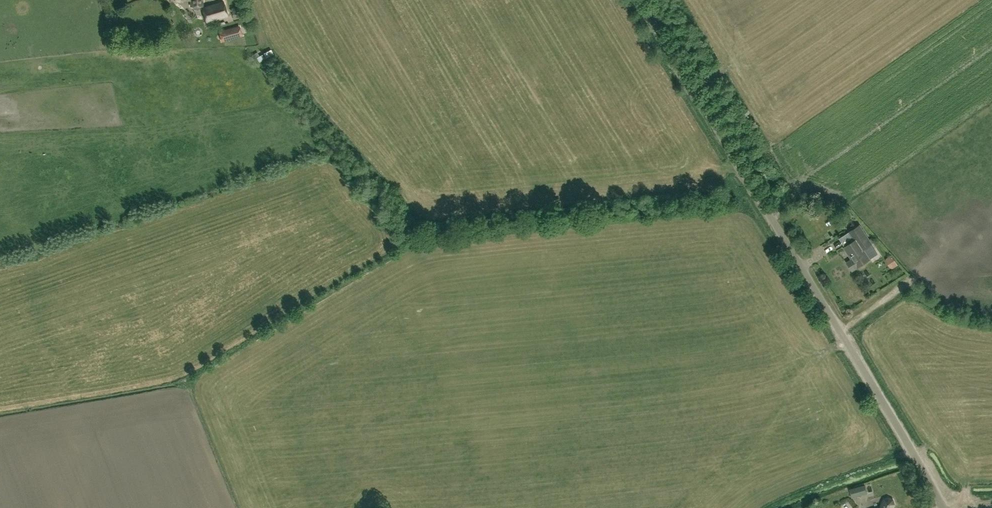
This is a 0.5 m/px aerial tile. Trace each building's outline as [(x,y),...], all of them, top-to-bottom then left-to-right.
[(217,18),(227,15),(224,2),(213,5),(213,4),(202,8),(207,22),(217,19),(217,18)] [(221,40),(233,38),(232,34),(243,33),(241,25),(219,28),(221,40)] [(864,249),(872,244),(859,225),(850,231),(855,239),(844,247),(853,259),(847,263),(852,270),(858,267),(871,259),(864,249)] [(890,262),(894,268),(900,264),(896,258),(890,262)] [(860,486),(849,490),(851,498),(862,495),(860,486)] [(875,507),(891,507),(894,502),(893,498),(889,497),(885,498),(881,506),(875,507)]
